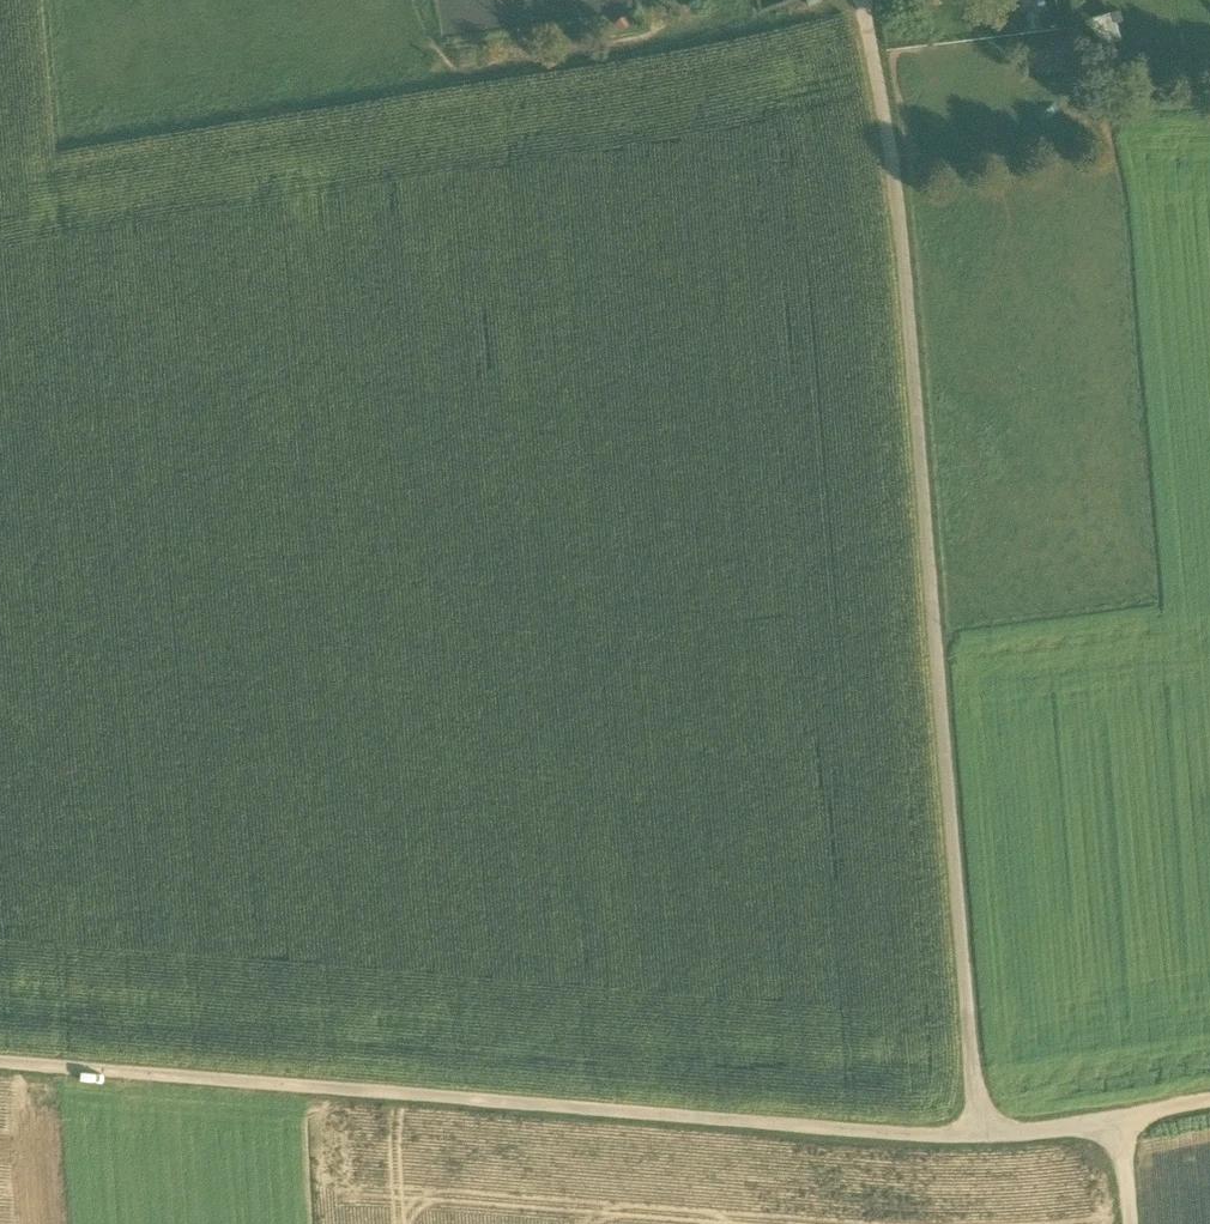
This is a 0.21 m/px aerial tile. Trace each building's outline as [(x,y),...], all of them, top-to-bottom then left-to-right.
[(1113,12),(1090,18),(1099,47),(1121,41),(1113,12)]
